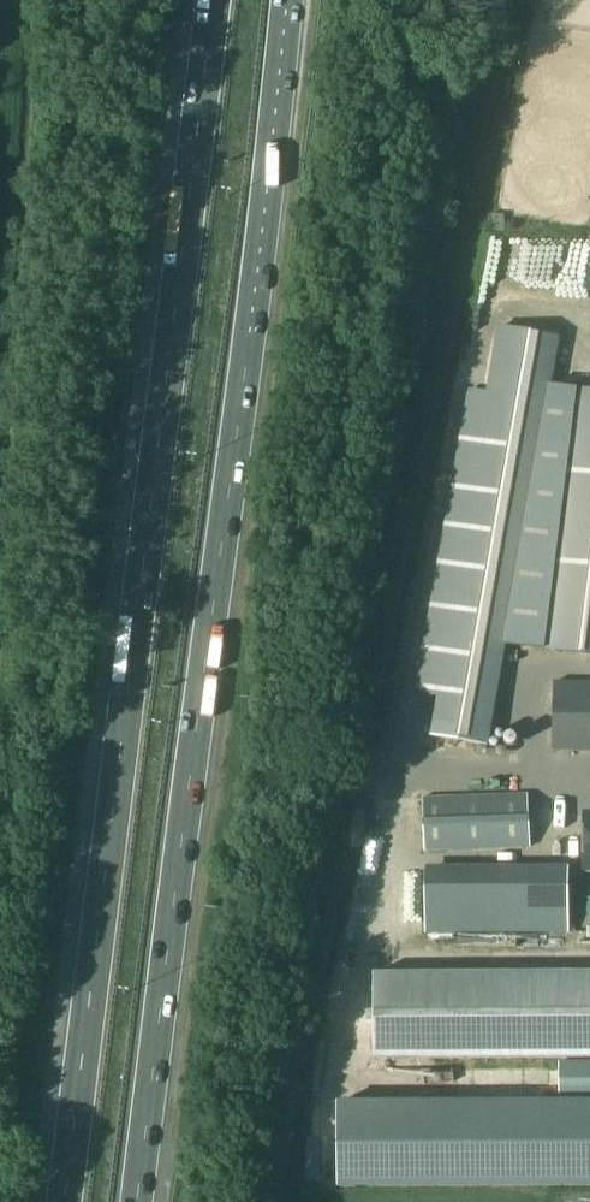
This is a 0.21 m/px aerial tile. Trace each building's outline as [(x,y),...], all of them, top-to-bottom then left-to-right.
[(485,397),(490,397),(430,736),(489,746),(507,644),(589,654),(589,390),(573,388),(552,380),(559,337),(498,326),(485,397)] [(553,751),(589,752),(589,681),(553,681),(553,751)] [(528,793),(422,796),(424,851),(530,847),(528,793)] [(569,865),(423,867),(424,933),(454,933),(491,933),(569,933),(569,865)] [(372,972),(373,1060),(558,1059),(589,1059),(589,971),(372,972)] [(558,1059),(559,1098),(589,1098),(589,1059),(558,1059)] [(337,1101),(337,1188),(589,1186),(589,1099),(337,1101)]
